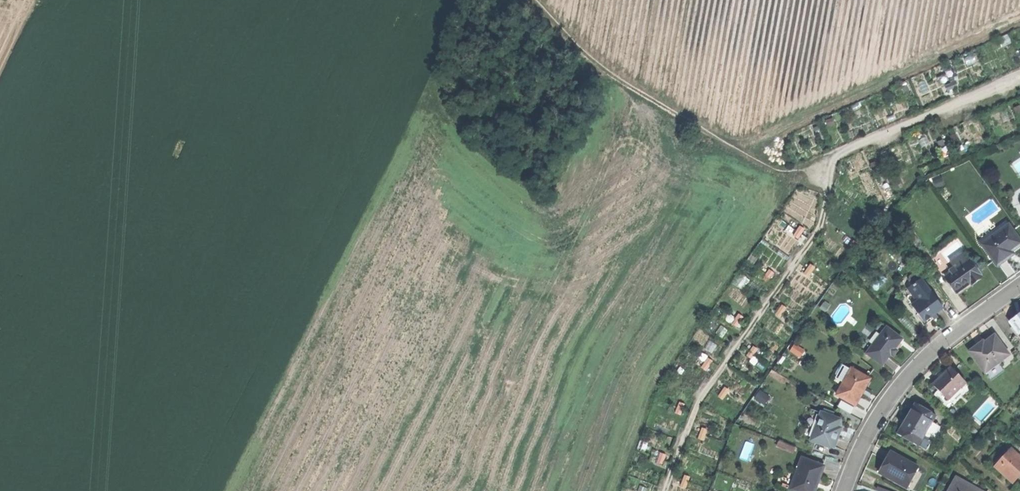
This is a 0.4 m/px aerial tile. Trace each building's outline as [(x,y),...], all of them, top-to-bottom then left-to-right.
[(997,265),(1007,259),(1004,254),(1010,249),(1011,250),(1019,244),(1019,239),(1009,223),(981,243),(997,265)] [(799,239),(806,230),(801,227),(795,236),(799,239)] [(1014,254),(1011,250),(1010,249),(1004,254),(1007,259),(1010,256),(1014,254)] [(944,277),(956,292),(967,283),(979,274),(968,259),(955,269),(951,272),(944,277)] [(810,278),(816,268),(812,265),(805,275),(810,278)] [(769,283),(775,273),(770,270),(764,280),(769,283)] [(909,280),(912,284),(920,278),(916,274),(913,273),(909,276),(909,280)] [(913,305),(925,321),(934,314),(943,307),(921,278),(920,278),(912,284),(911,285),(921,299),(913,305)] [(903,291),(913,305),(921,299),(911,285),(903,291)] [(781,318),(788,309),(784,305),(777,314),(781,318)] [(1019,335),(1019,316),(1019,314),(1010,321),(1019,335)] [(738,327),(744,318),(740,315),(733,324),(738,327)] [(895,347),(902,339),(887,327),(867,352),(882,364),(891,353),(895,347)] [(970,351),(985,372),(1009,354),(995,335),(985,342),(980,346),(979,345),(970,351)] [(801,359),(806,352),(796,345),(791,352),(801,359)] [(760,353),(749,348),(747,353),(757,358),(760,353)] [(707,371),(713,361),(709,358),(702,368),(707,371)] [(934,385),(949,400),(966,382),(951,367),(941,377),(934,385)] [(864,392),(871,378),(852,368),(838,395),(857,405),(864,392)] [(724,401),(731,391),(726,388),(720,398),(724,401)] [(681,416),(685,406),(680,404),(676,415),(681,416)] [(900,434),(920,445),(936,415),(917,404),(907,421),(900,434)] [(831,445),(835,446),(838,437),(834,436),(838,426),(841,418),(822,411),(811,440),(830,447),(831,445)] [(705,441),(708,430),(703,428),(700,439),(705,441)] [(780,447),(794,452),(796,447),(782,442),(780,447)] [(1013,481),(1019,474),(1019,457),(1012,449),(1005,457),(1008,460),(1000,468),(1013,481)] [(887,463),(881,473),(908,487),(919,467),(892,453),(887,463)] [(663,466),(666,455),(661,454),(657,465),(663,466)] [(997,465),(1000,468),(1008,460),(1005,457),(997,465)] [(802,458),(790,490),(794,490),(811,490),(816,478),(819,479),(824,465),(802,458)] [(687,489),(690,478),(685,477),(682,487),(687,489)] [(972,486),(971,489),(964,485),(965,482),(955,477),(948,490),(981,490),(972,486)]
